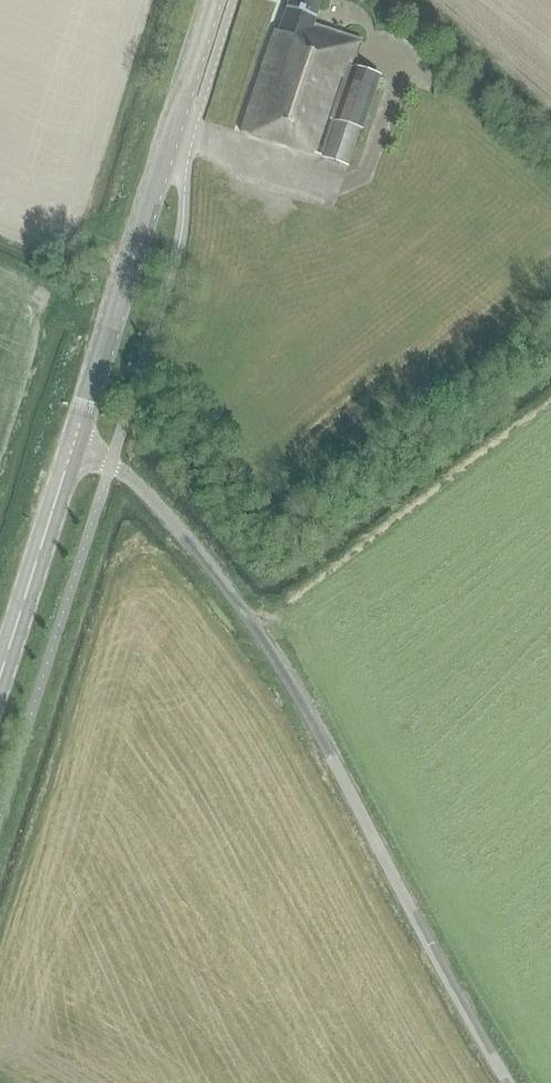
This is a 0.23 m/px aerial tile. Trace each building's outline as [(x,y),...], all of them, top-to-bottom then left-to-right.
[(278,31),(274,29),(240,132),(347,165),(360,128),(361,128),(379,76),(352,68),(361,40),(313,24),(321,0),(289,0),(278,31)]
